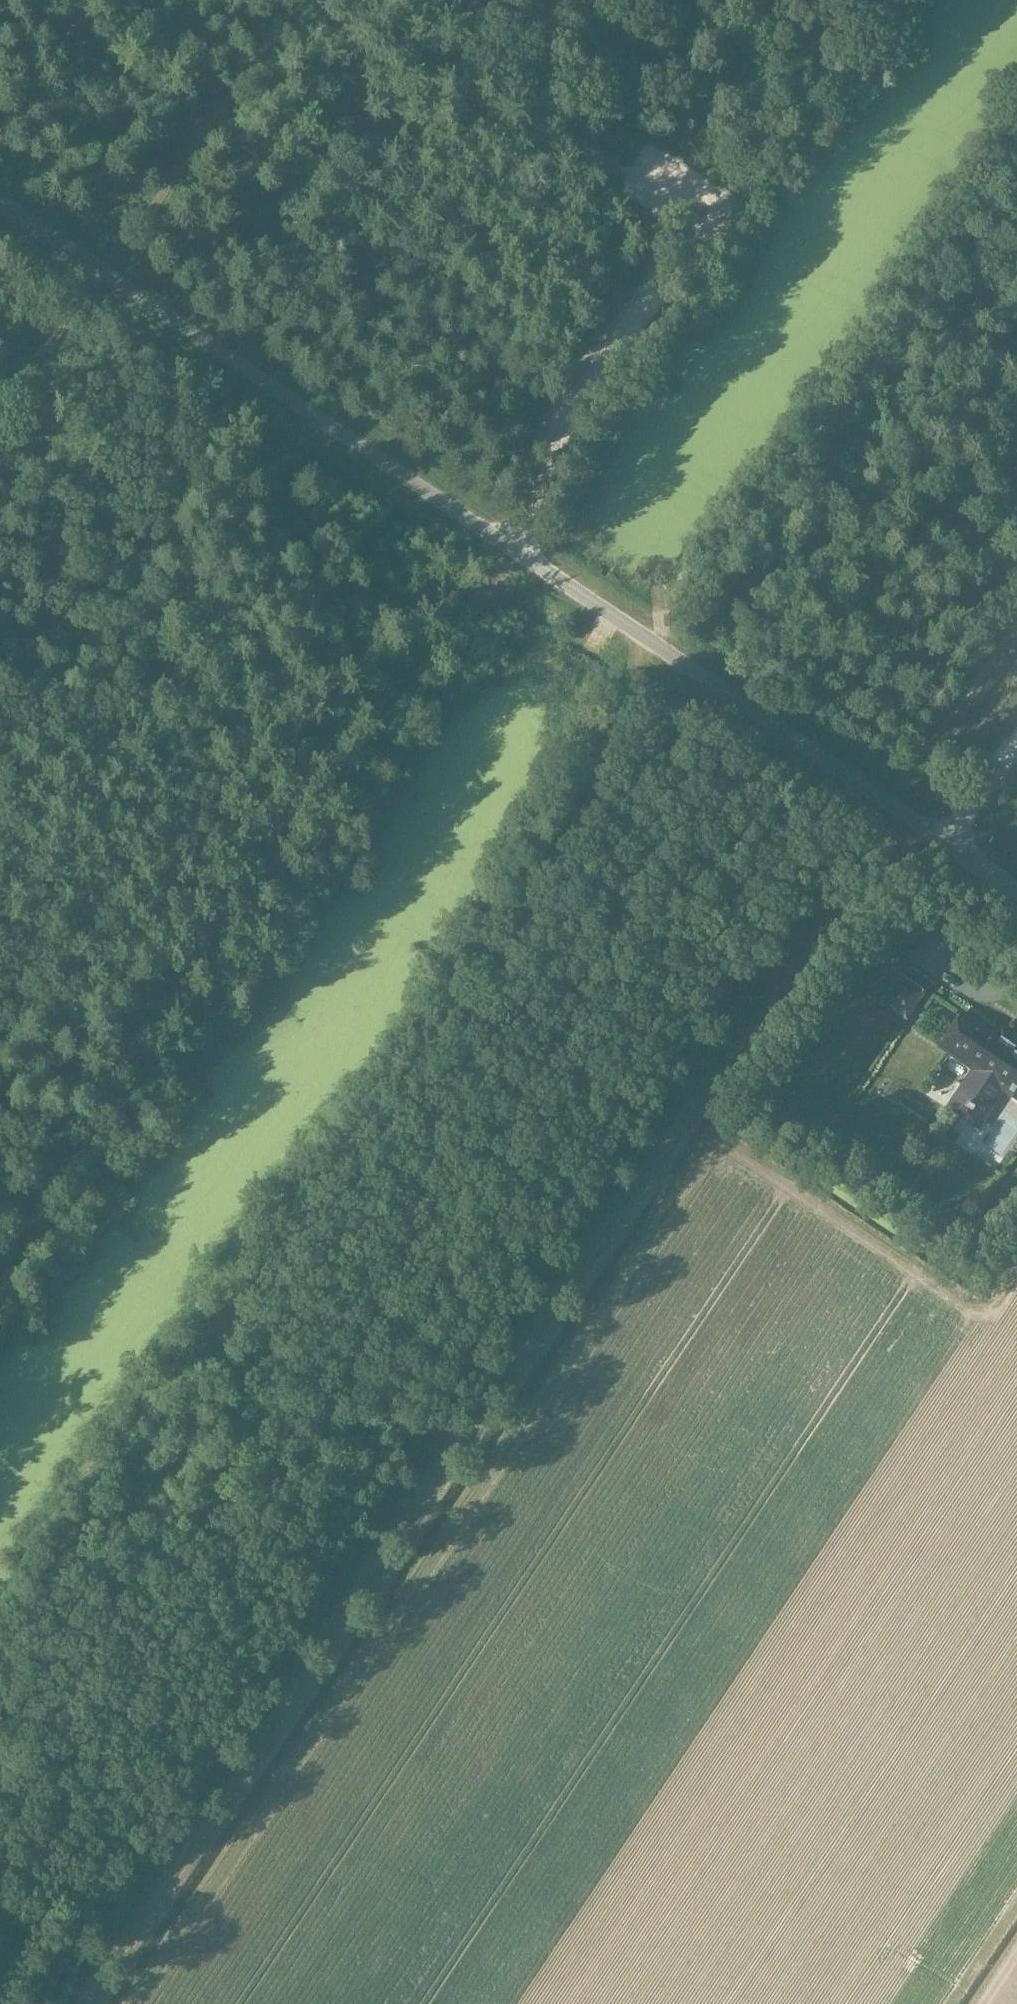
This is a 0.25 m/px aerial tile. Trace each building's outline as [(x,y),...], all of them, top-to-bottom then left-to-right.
[(906,1021),(924,995),(898,977),(880,1003),(906,1021)] [(947,1109),(977,1129),(1002,1091),(1016,1101),(1016,1052),(961,1014),(939,1048),(973,1071),(947,1109)]
